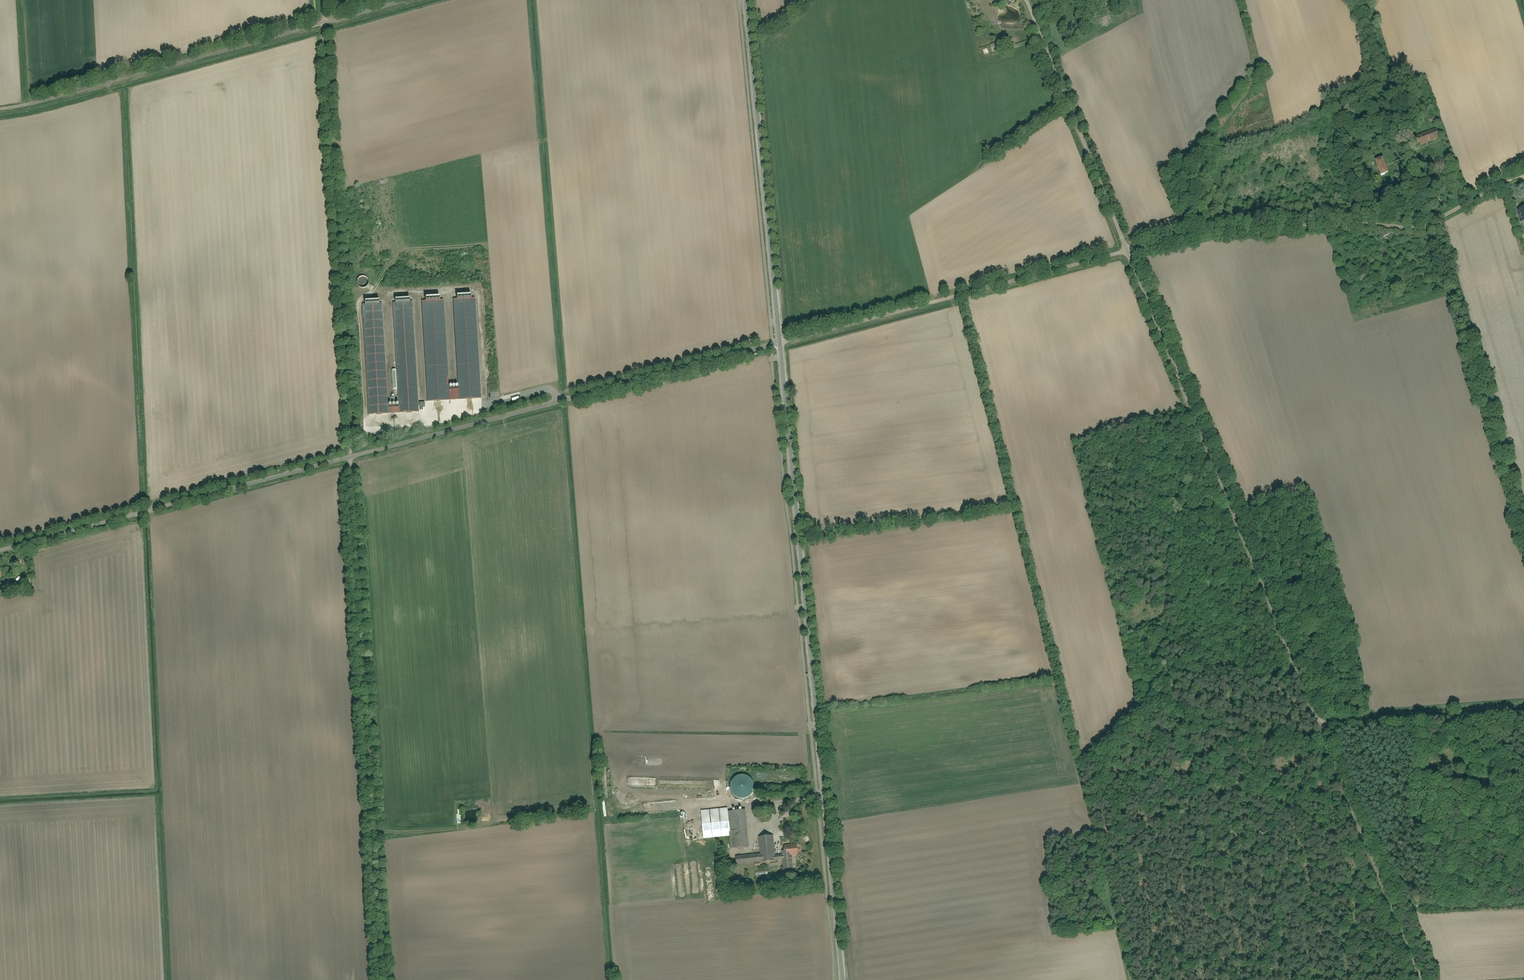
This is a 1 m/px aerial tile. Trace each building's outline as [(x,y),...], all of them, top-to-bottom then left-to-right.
[(989,45),(992,53),(1014,47),(1012,38),(989,45)] [(732,85),(734,100),(744,99),(742,84),(732,85)] [(1415,138),(1418,148),(1440,142),(1436,131),(1415,138)] [(1382,159),(1373,162),(1378,177),(1387,173),(1382,159)] [(380,303),(376,304),(376,301),(362,302),(362,304),(361,304),(367,415),(387,414),(401,413),(417,412),(411,302),(406,302),(406,300),(392,300),(392,303),(398,407),(386,408),(380,303)] [(731,796),(731,799),(733,802),(739,803),(741,802),(743,801),(745,797),(745,794),(744,791),(741,789),(737,789),(734,790),(731,792),(731,796)] [(699,811),(702,838),(728,836),(725,809),(699,811)] [(730,849),(748,847),(745,810),(727,812),(730,849)] [(763,861),(775,860),(780,860),(780,869),(793,869),(792,856),(795,856),(795,845),(785,845),(785,850),(779,851),(779,854),(774,854),(773,836),(758,837),(759,854),(734,855),(735,865),(763,863),(763,861)]
